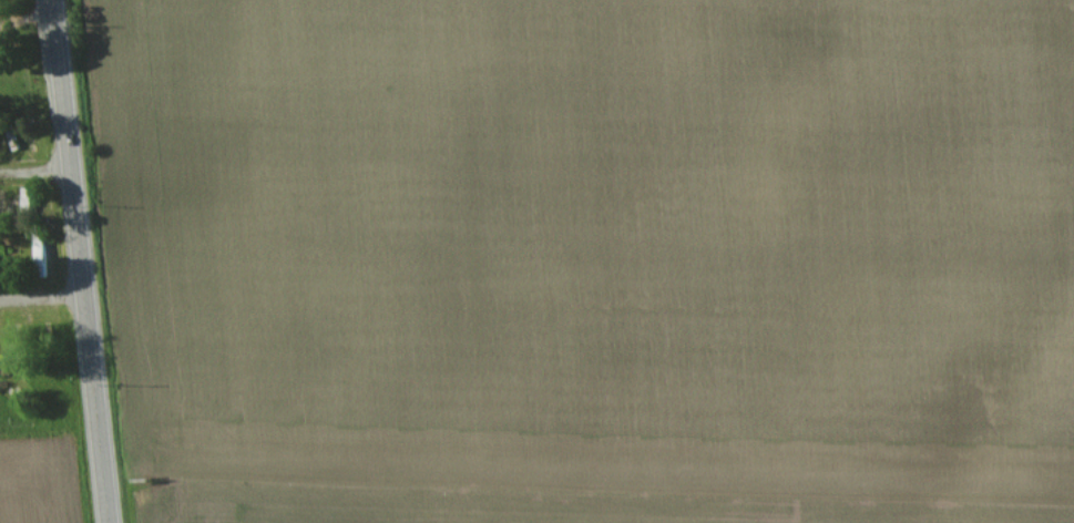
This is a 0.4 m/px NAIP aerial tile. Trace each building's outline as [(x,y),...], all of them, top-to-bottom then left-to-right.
[(11,360),(16,368),(24,363),(20,356),(11,360)]
